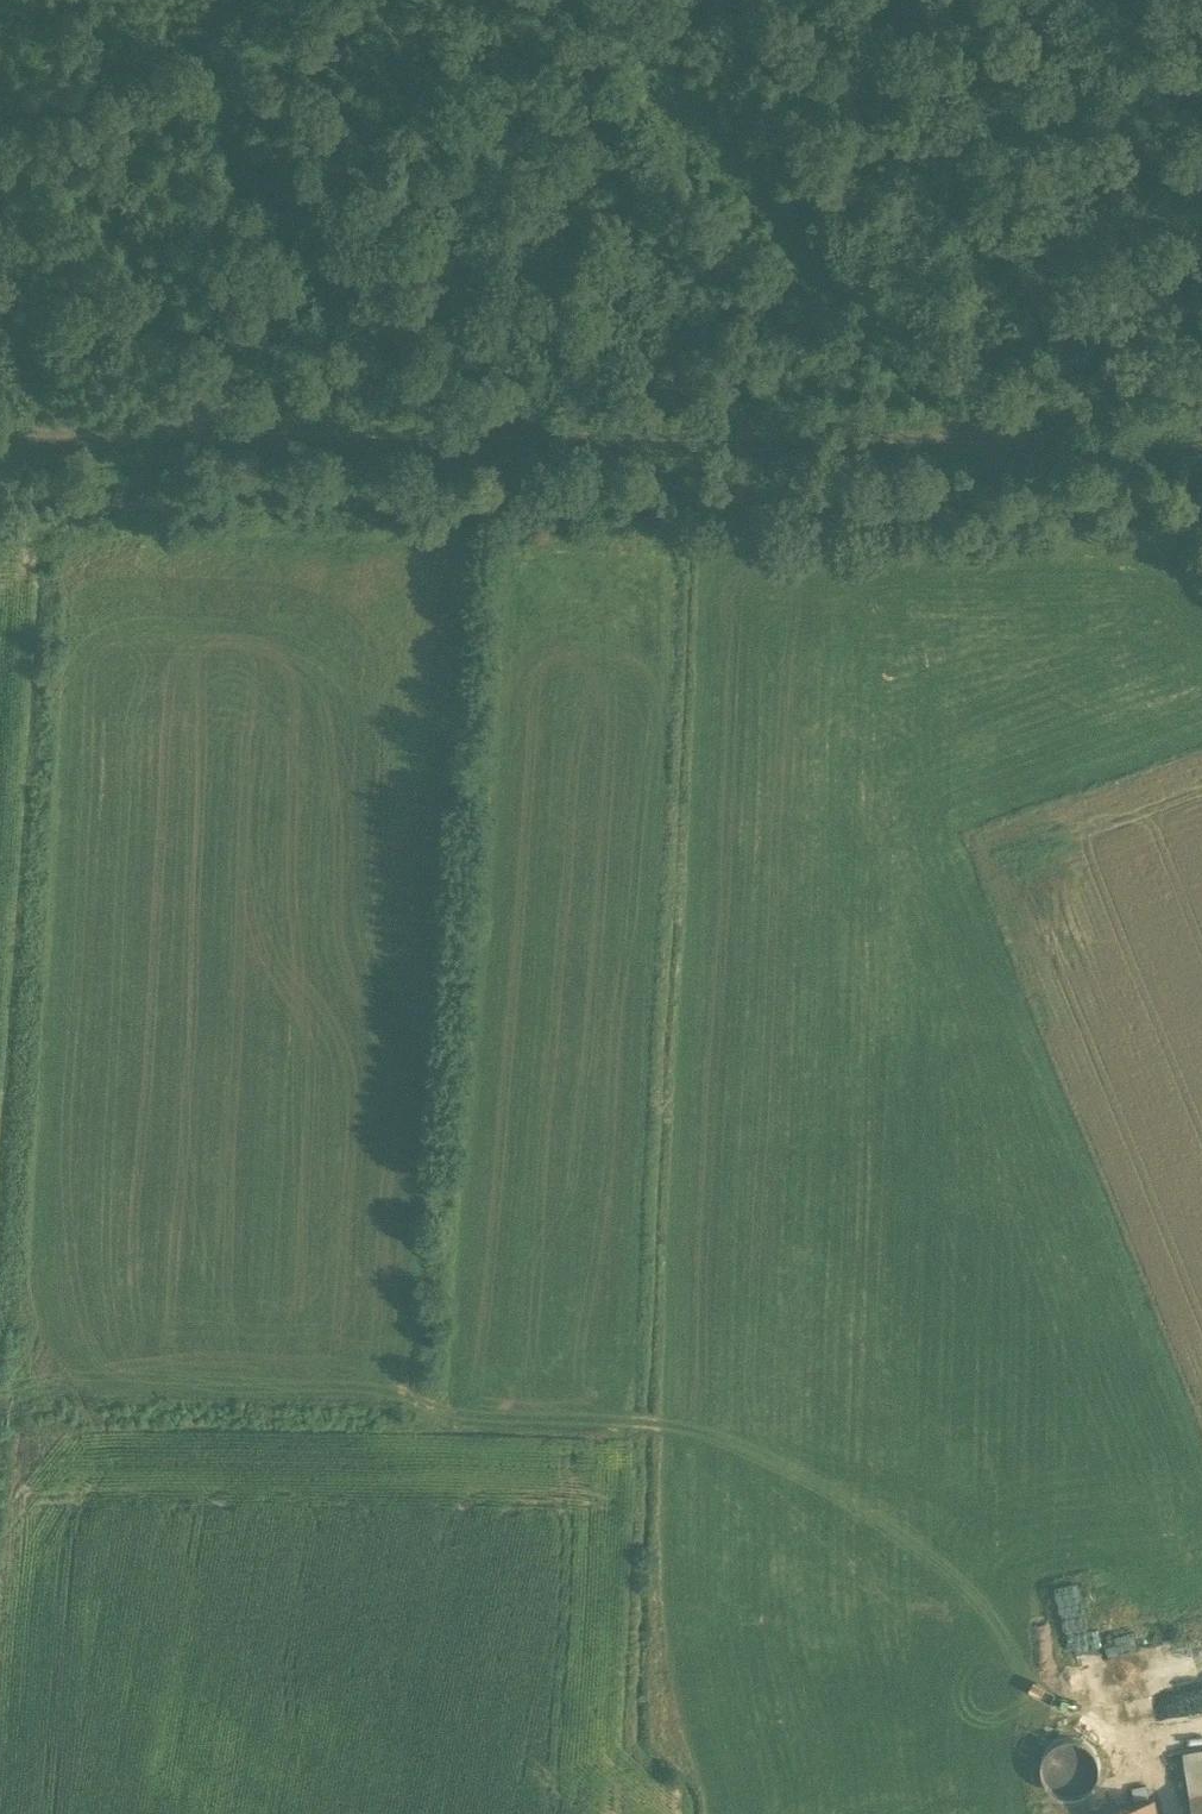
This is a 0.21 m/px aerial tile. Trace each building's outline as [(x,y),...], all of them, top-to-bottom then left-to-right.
[(1183,1748),(1190,1786),(1201,1784),(1201,1744),(1183,1748)] [(1190,1786),(1195,1813),(1201,1813),(1201,1784),(1190,1786)] [(1092,1804),(1094,1813),(1156,1813),(1153,1793),(1092,1804)]
